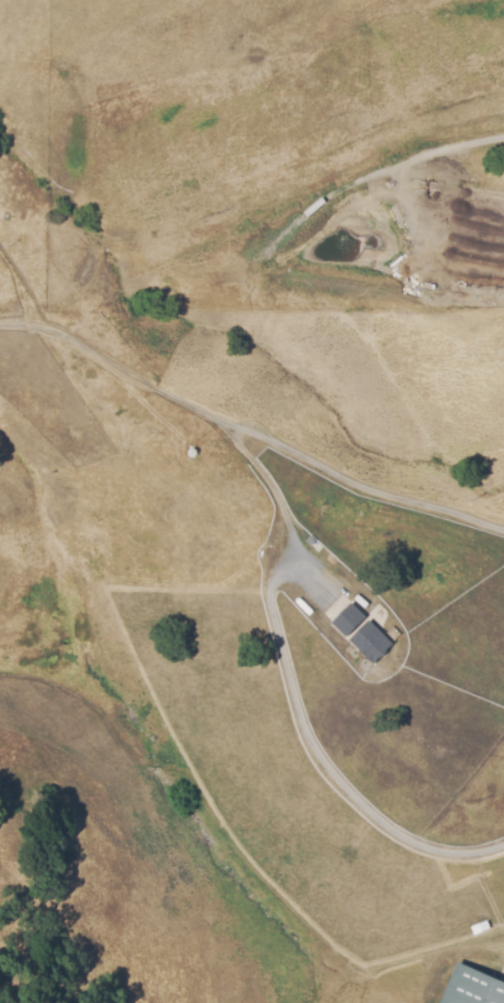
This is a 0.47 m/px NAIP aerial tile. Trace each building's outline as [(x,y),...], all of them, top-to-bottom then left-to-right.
[(346,636),(366,616),(351,601),(331,621),(346,636)] [(394,642),(368,618),(349,639),(374,663),(394,642)]
